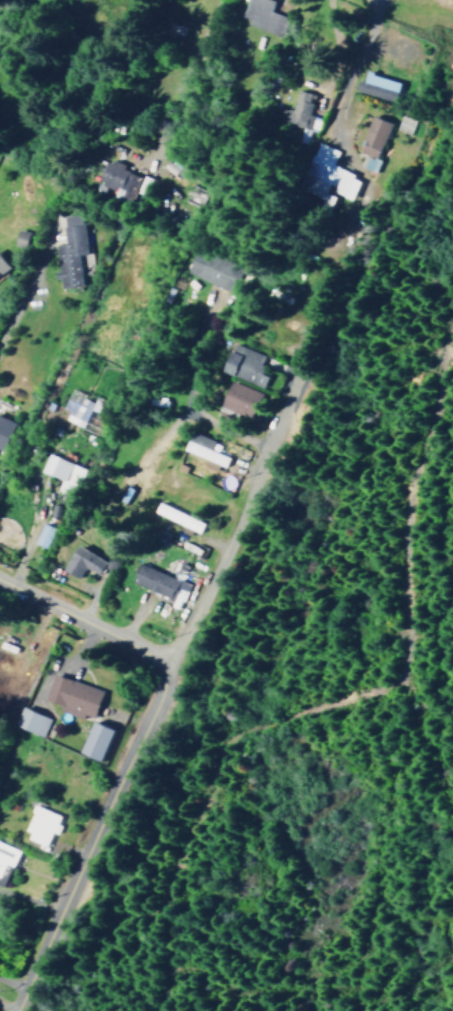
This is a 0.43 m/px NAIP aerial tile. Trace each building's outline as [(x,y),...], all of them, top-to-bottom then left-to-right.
[(249,18),(247,25),(282,35),(287,16),(268,11),(272,0),(245,0),(240,16),(249,18)] [(361,81),(355,79),(352,90),(392,101),(397,81),(363,72),(361,81)] [(311,92),(295,88),(290,109),(285,108),(282,122),(313,129),(316,116),(306,114),(311,92)] [(389,121),(370,115),(357,150),(375,157),(389,121)] [(350,196),(357,175),(329,166),(335,149),(312,141),(296,189),(320,197),(323,187),(350,196)] [(138,176),(121,168),(123,164),(107,157),(95,182),(128,198),(138,176)] [(362,167),(373,170),(375,160),(364,158),(362,167)] [(78,285),(76,262),(84,261),(80,213),(59,215),(62,242),(53,243),(55,270),(54,270),(56,288),(78,285)] [(184,272),(227,290),(238,265),(195,247),(184,272)] [(221,371),(261,386),(265,374),(258,372),(264,354),(232,342),(221,371)] [(257,389),(226,381),(219,409),(250,416),(257,389)] [(1,453),(12,420),(0,416),(0,452),(1,453)] [(203,457),(201,463),(221,470),(226,456),(213,452),(217,441),(188,432),(182,450),(203,457)] [(81,465),(45,454),(40,472),(59,478),(55,490),(72,495),(81,465)] [(196,531),(201,522),(156,502),(152,511),(196,531)] [(32,542),(43,547),(52,527),(41,522),(32,542)] [(100,565),(103,567),(106,562),(75,544),(61,569),(76,578),(82,567),(95,574),(100,565)] [(128,583),(168,597),(175,577),(135,563),(128,583)] [(91,718),(100,689),(51,673),(42,699),(57,704),(55,710),(80,718),(82,714),(91,718)] [(10,724),(39,737),(47,718),(19,706),(10,724)] [(77,752),(98,761),(111,729),(90,720),(77,752)] [(59,815),(33,805),(21,837),(43,846),(49,831),(52,833),(59,815)] [(0,842),(0,885),(2,886),(17,850),(0,842)]
